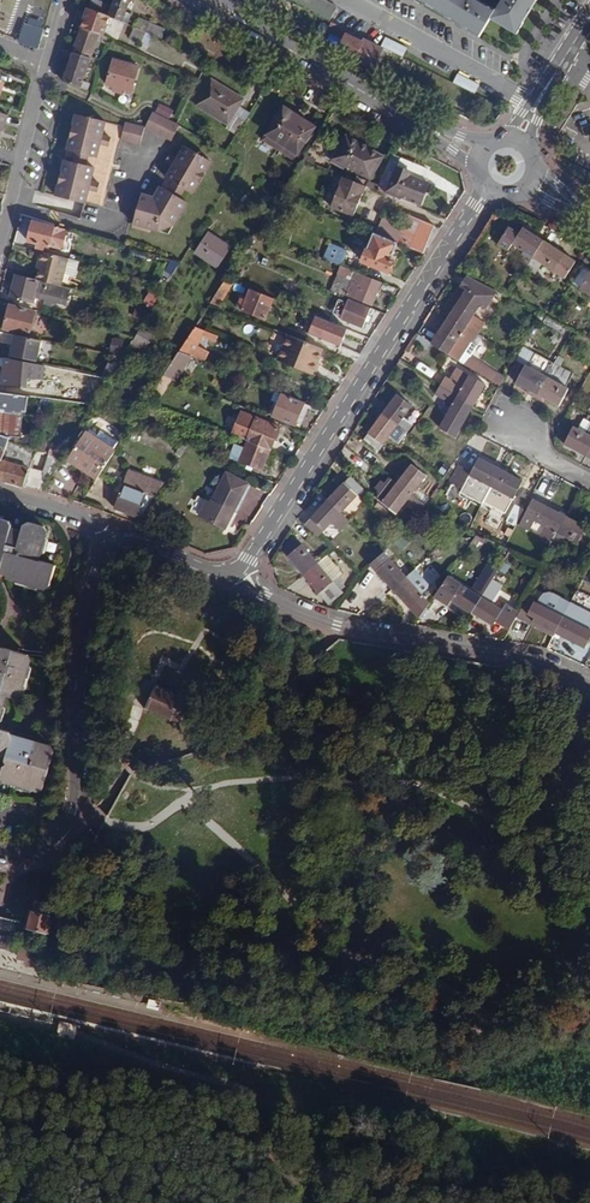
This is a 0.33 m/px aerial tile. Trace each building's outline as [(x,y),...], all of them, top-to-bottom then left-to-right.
[(88,9),(110,17),(122,22),(131,0),(115,0),(113,7),(94,0),(91,0),(88,9)] [(454,22),(480,37),(491,19),(516,35),(531,10),(537,0),(502,0),(496,9),(480,0),(418,0),(454,22)] [(305,10),(293,4),(291,8),(294,10),(292,14),(300,18),(305,10)] [(82,27),(82,28),(100,34),(104,36),(110,17),(88,9),(87,13),(82,27)] [(312,25),(316,15),(305,10),(300,18),(312,25)] [(139,18),(135,28),(149,34),(153,24),(139,18)] [(19,42),(39,49),(45,28),(25,22),(19,42)] [(365,39),(332,23),(329,29),(345,37),(341,47),(357,55),(365,39)] [(149,34),(162,40),(166,29),(153,24),(149,34)] [(80,31),(73,53),(91,58),(92,57),(98,40),(100,34),(82,28),(80,31)] [(104,36),(100,34),(98,40),(106,42),(108,37),(104,36)] [(357,55),(354,60),(374,70),(384,49),(365,39),(357,55)] [(72,55),(63,82),(81,89),(91,58),(73,53),(72,55)] [(401,65),(405,59),(396,54),(393,60),(401,65)] [(139,68),(114,60),(106,86),(132,93),(139,68)] [(235,135),(245,120),(236,115),(244,100),(212,80),(195,105),(228,126),(226,130),(235,135)] [(316,127),(301,118),(284,107),(263,140),(280,151),(294,161),(316,127)] [(0,113),(0,129),(5,127),(8,116),(0,113)] [(146,124),(145,127),(172,140),(173,138),(179,126),(151,113),(146,124)] [(75,114),(69,139),(66,150),(75,152),(88,155),(96,157),(98,150),(100,144),(106,145),(108,137),(102,136),(106,121),(75,114)] [(121,140),(132,142),(140,145),(145,127),(139,126),(124,123),(121,140)] [(346,138),(333,160),(370,179),(382,158),(346,138)] [(194,193),(211,161),(184,146),(177,158),(171,155),(167,162),(172,165),(166,178),(173,182),(185,188),(194,193)] [(88,155),(75,152),(73,162),(85,165),(88,155)] [(387,195),(389,196),(400,201),(402,198),(421,206),(429,185),(423,182),(427,170),(401,159),(387,195)] [(85,165),(73,162),(64,160),(55,196),(85,204),(88,190),(96,191),(97,183),(91,182),(94,168),(85,165)] [(366,187),(343,177),(331,207),(353,217),(366,187)] [(180,198),(185,188),(173,182),(169,191),(180,198)] [(188,202),(180,198),(169,191),(161,187),(158,191),(155,198),(150,196),(141,195),(133,224),(152,229),(170,234),(188,202)] [(376,235),(398,244),(423,254),(434,226),(408,216),(404,227),(383,218),(376,235)] [(40,246),(40,250),(47,252),(48,248),(69,253),(74,233),(33,221),(28,242),(37,245),(40,246)] [(150,233),(152,229),(133,224),(132,228),(150,233)] [(526,270),(544,241),(524,228),(520,234),(510,228),(498,245),(509,252),(512,246),(523,253),(513,268),(523,274),(526,270)] [(376,235),(374,234),(363,262),(389,273),(393,263),(390,262),(398,244),(376,235)] [(196,253),(210,264),(218,268),(230,249),(223,244),(208,235),(196,253)] [(576,262),(544,241),(526,270),(535,275),(542,265),(565,280),(576,262)] [(331,245),(325,259),(341,266),(347,252),(331,245)] [(37,269),(34,280),(58,286),(61,274),(73,277),(77,262),(39,252),(36,262),(39,264),(37,269)] [(180,263),(173,261),(166,273),(172,277),(180,263)] [(353,272),(341,266),(338,274),(347,279),(348,277),(351,278),(353,272)] [(584,267),(573,285),(589,296),(589,271),(584,267)] [(382,284),(356,273),(346,296),(371,307),(382,284)] [(34,280),(16,275),(10,298),(34,304),(36,298),(46,301),(44,306),(51,308),(53,302),(66,306),(70,290),(58,286),(34,280)] [(495,292),(467,278),(443,314),(449,317),(478,335),(485,324),(473,316),(479,307),(482,309),(486,307),(495,292)] [(235,284),(226,280),(210,304),(220,308),(235,284)] [(396,299),(401,291),(387,286),(383,293),(396,299)] [(153,308),(160,294),(151,289),(143,303),(153,308)] [(274,300),(250,290),(246,301),(241,299),(237,309),(265,321),(274,300)] [(372,310),(350,301),(346,308),(342,306),(339,313),(343,315),(340,321),(363,330),(372,310)] [(35,313),(11,306),(4,331),(20,336),(22,332),(29,334),(35,313)] [(347,330),(316,317),(309,334),(340,347),(347,330)] [(449,317),(431,347),(459,364),(478,335),(449,317)] [(565,328),(550,320),(546,318),(543,324),(562,334),(565,328)] [(195,328),(179,353),(192,358),(205,363),(209,353),(198,347),(204,337),(214,343),(218,337),(195,328)] [(141,329),(137,335),(148,341),(151,336),(141,329)] [(13,346),(11,357),(37,362),(41,341),(0,333),(0,343),(13,346)] [(111,347),(121,351),(126,340),(116,336),(111,347)] [(316,365),(323,350),(289,336),(279,362),(309,374),(313,364),(316,365)] [(173,380),(177,382),(192,358),(179,353),(175,358),(164,376),(173,380)] [(516,384),(537,395),(554,364),(536,354),(529,367),(526,366),(516,384)] [(554,364),(537,395),(559,407),(569,389),(566,388),(573,375),(561,367),(564,360),(558,357),(554,364)] [(103,379),(110,380),(117,367),(110,363),(103,379)] [(24,367),(4,366),(2,387),(28,388),(28,377),(24,377),(24,367)] [(441,387),(474,406),(486,386),(457,370),(450,381),(445,379),(441,387)] [(173,380),(164,376),(154,392),(162,398),(173,380)] [(455,438),(474,406),(441,387),(436,395),(452,405),(438,429),(455,438)] [(305,402),(281,391),(275,390),(271,399),(276,402),(273,417),(297,427),(305,402)] [(10,437),(20,439),(23,414),(27,413),(29,398),(0,394),(0,437),(10,437)] [(398,427),(407,433),(413,426),(404,419),(413,408),(397,395),(383,415),(398,427)] [(248,442),(271,451),(280,428),(247,415),(243,423),(239,422),(233,436),(248,442)] [(364,440),(380,452),(398,427),(383,415),(364,440)] [(586,457),(589,449),(589,416),(588,416),(586,421),(584,420),(579,429),(575,427),(565,445),(586,457)] [(87,473),(97,479),(115,451),(114,450),(119,442),(100,431),(98,435),(93,432),(94,431),(90,429),(88,430),(71,457),(90,469),(87,473)] [(0,437),(0,460),(2,461),(8,443),(10,437),(0,437)] [(263,471),(271,451),(248,442),(244,450),(235,446),(230,458),(263,471)] [(47,483),(66,451),(52,447),(43,473),(30,469),(36,451),(8,443),(2,461),(0,460),(0,481),(4,482),(41,493),(47,483)] [(356,455),(373,467),(379,460),(361,447),(356,455)] [(486,496),(504,468),(481,456),(459,494),(467,499),(463,506),(466,508),(470,501),(480,507),(486,496)] [(69,461),(87,473),(90,469),(71,457),(69,461)] [(469,470),(459,464),(449,483),(459,489),(461,485),(469,470)] [(411,465),(396,485),(412,497),(427,476),(411,465)] [(526,479),(504,468),(486,496),(490,498),(495,501),(500,493),(513,500),(526,479)] [(116,510),(141,520),(165,483),(129,471),(116,510)] [(249,485),(226,474),(212,502),(202,497),(193,514),(226,531),(249,485)] [(351,477),(328,501),(341,515),(365,490),(351,477)] [(41,493),(49,495),(53,486),(47,483),(41,493)] [(418,512),(424,504),(412,497),(396,485),(382,504),(398,516),(407,504),(418,512)] [(556,533),(565,517),(533,500),(520,525),(530,531),(535,522),(550,530),(556,533)] [(341,533),(351,523),(341,515),(328,501),(305,525),(318,539),(332,525),(341,533)] [(507,522),(514,509),(505,503),(497,517),(507,522)] [(516,527),(525,510),(516,505),(514,509),(507,522),(516,527)] [(565,517),(556,533),(565,538),(587,549),(589,543),(589,530),(565,517)] [(1,573),(6,574),(6,577),(45,590),(51,586),(57,567),(38,561),(46,533),(44,528),(29,524),(25,526),(22,534),(12,530),(12,527),(9,522),(0,519),(0,577),(1,573)] [(551,543),(556,533),(550,530),(545,539),(551,543)] [(565,538),(556,533),(551,543),(560,547),(565,538)] [(282,550),(304,577),(318,564),(297,538),(282,550)] [(370,566),(392,590),(406,577),(384,553),(370,566)] [(318,564),(304,577),(328,606),(343,595),(333,583),(343,576),(328,557),(318,564)] [(470,618),(473,614),(483,596),(499,567),(490,562),(473,592),(448,577),(435,596),(470,618)] [(392,590),(420,619),(431,603),(422,594),(430,587),(414,569),(406,577),(392,590)] [(503,608),(484,597),(483,596),(473,614),(493,626),(497,621),(511,629),(519,611),(507,603),(503,608)] [(556,634),(572,604),(562,598),(555,613),(528,599),(520,613),(519,615),(556,634)] [(572,604),(556,634),(584,649),(589,639),(589,631),(573,622),(580,608),(572,604)] [(517,619),(554,638),(556,634),(519,615),(517,619)] [(27,657),(1,649),(0,650),(0,715),(5,697),(14,700),(20,697),(30,662),(27,657)] [(157,686),(147,709),(175,720),(181,721),(187,719),(190,714),(191,707),(188,700),(157,686)] [(6,759),(1,776),(3,781),(38,791),(43,788),(53,754),(51,749),(12,738),(11,735),(0,732),(0,757),(6,759)] [(48,932),(52,915),(49,915),(51,904),(37,901),(35,911),(31,910),(28,928),(48,932)] [(4,935),(2,944),(10,946),(12,937),(4,935)] [(32,960),(34,952),(15,947),(13,955),(32,960)] [(74,1028),(66,1026),(65,1031),(63,1036),(80,1040),(81,1035),(83,1030),(74,1028)]
